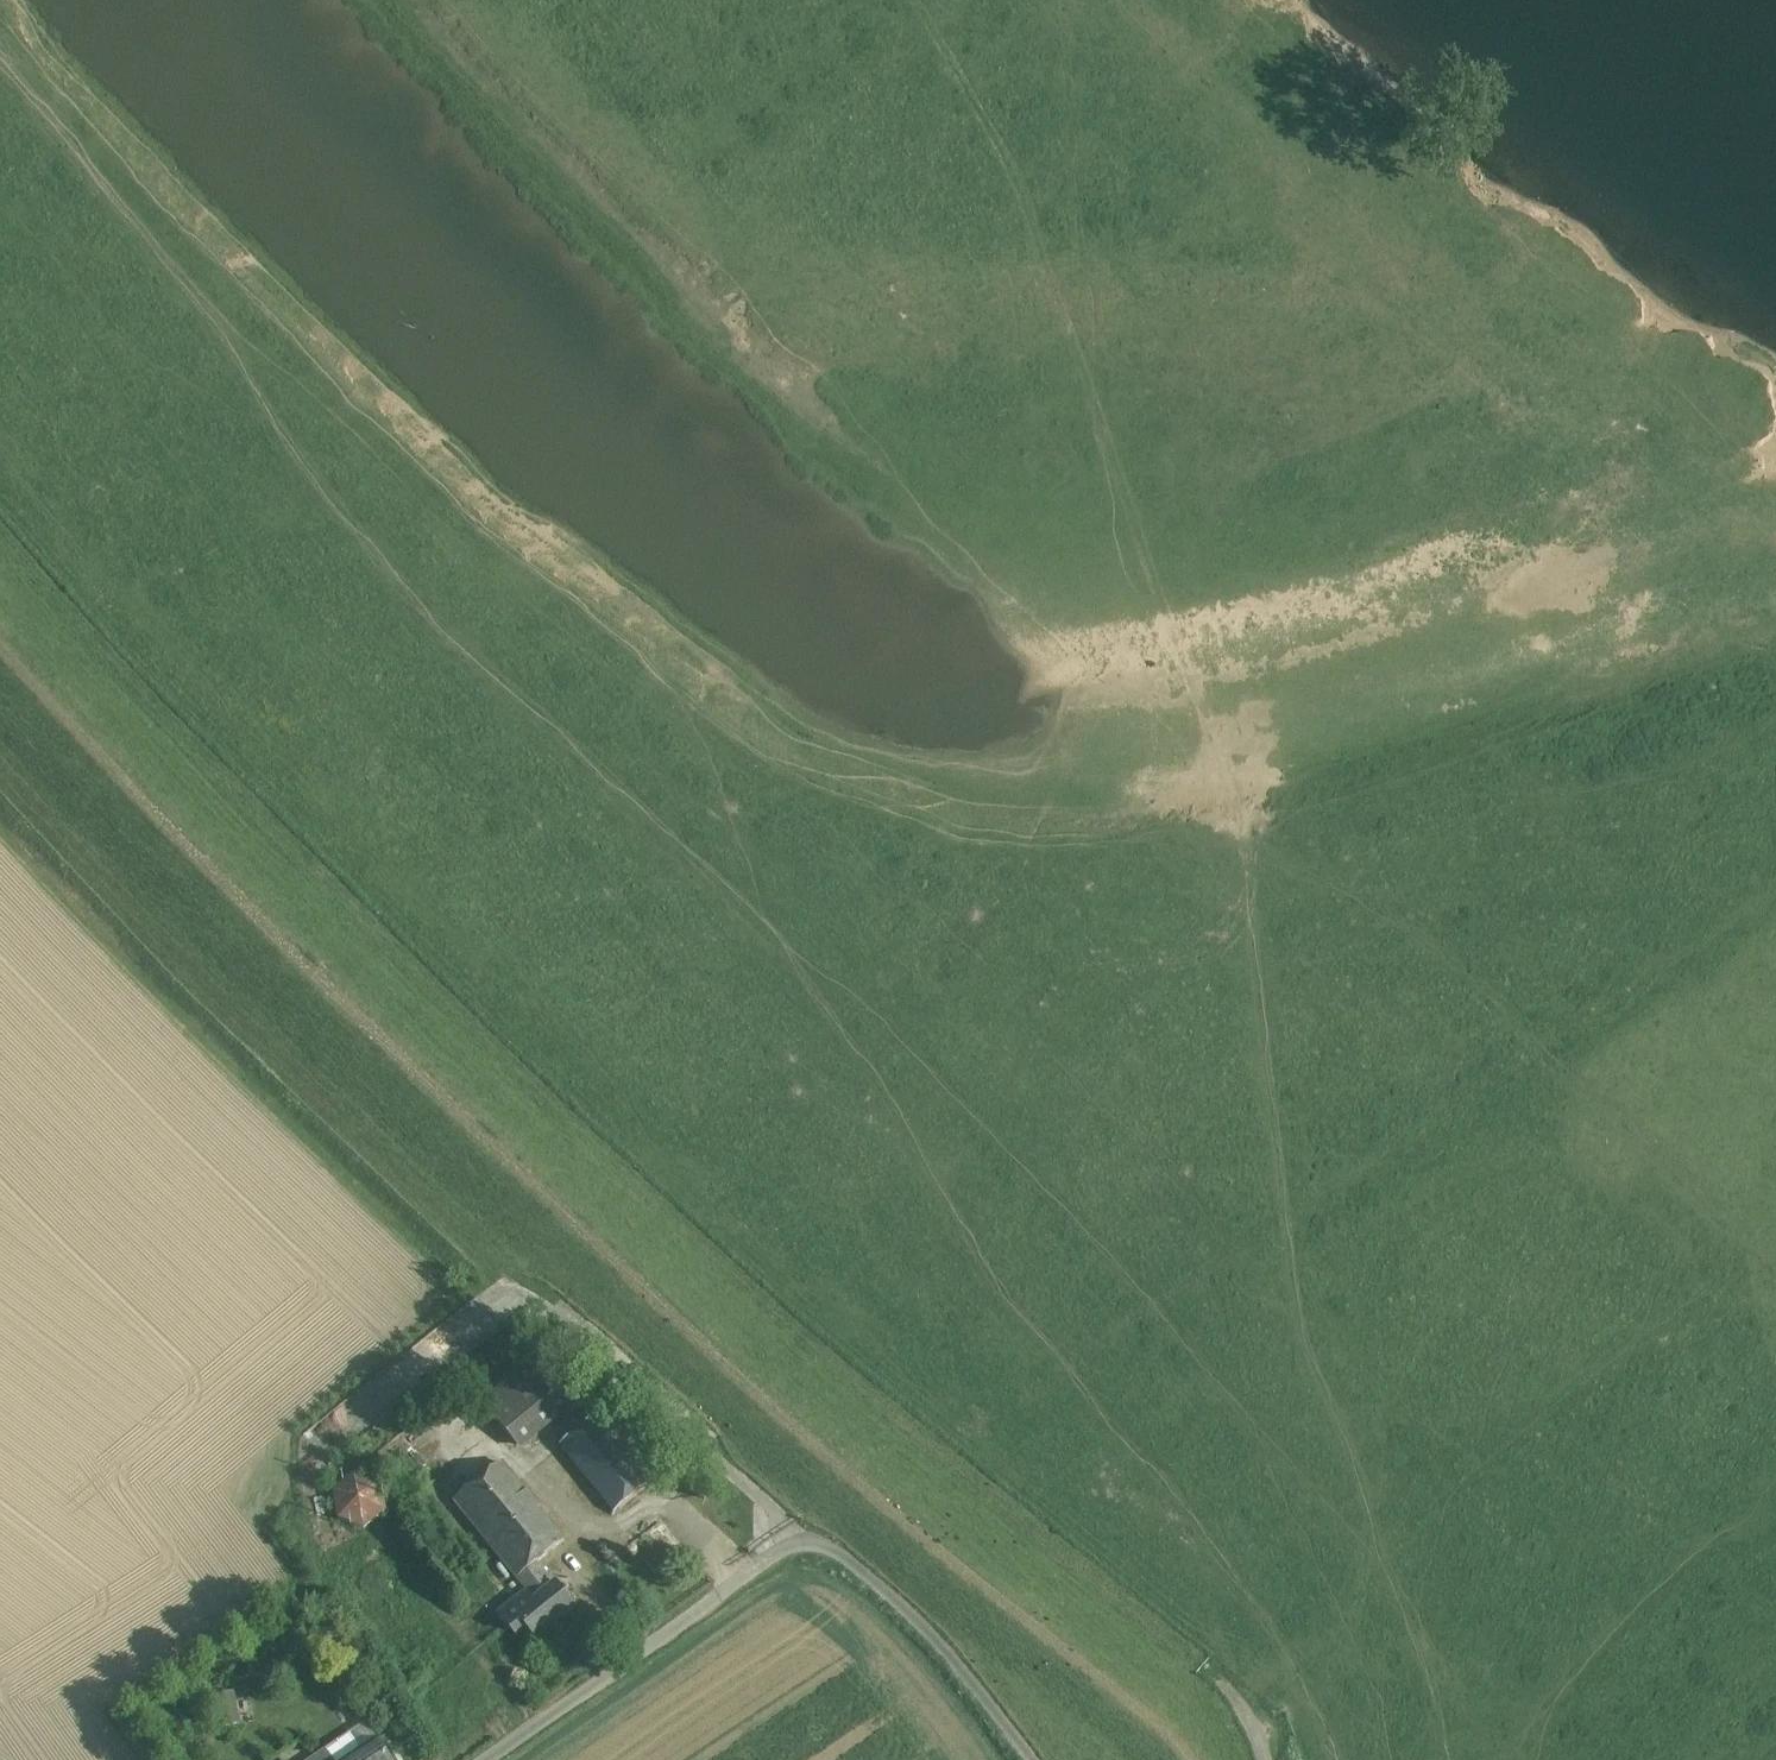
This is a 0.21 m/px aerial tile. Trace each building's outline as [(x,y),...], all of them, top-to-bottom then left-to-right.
[(574,1407),(533,1359),(481,1402),(521,1451),(574,1407)] [(633,1467),(594,1419),(561,1446),(599,1495),(614,1513),(648,1486),(633,1467)] [(520,1576),(521,1576),(536,1564),(564,1541),(538,1510),(539,1509),(527,1493),(501,1462),(455,1500),(518,1578),(520,1576)] [(381,1483),(354,1474),(333,1492),(338,1520),(365,1529),(386,1511),(381,1483)] [(536,1564),(521,1576),(529,1587),(496,1615),(515,1639),(527,1629),(539,1643),(555,1630),(553,1626),(575,1608),(556,1585),(554,1586),(536,1564)] [(218,1706),(236,1702),(237,1702),(234,1692),(216,1696),(218,1706)] [(375,1740),(346,1759),(389,1759),(375,1740)]
